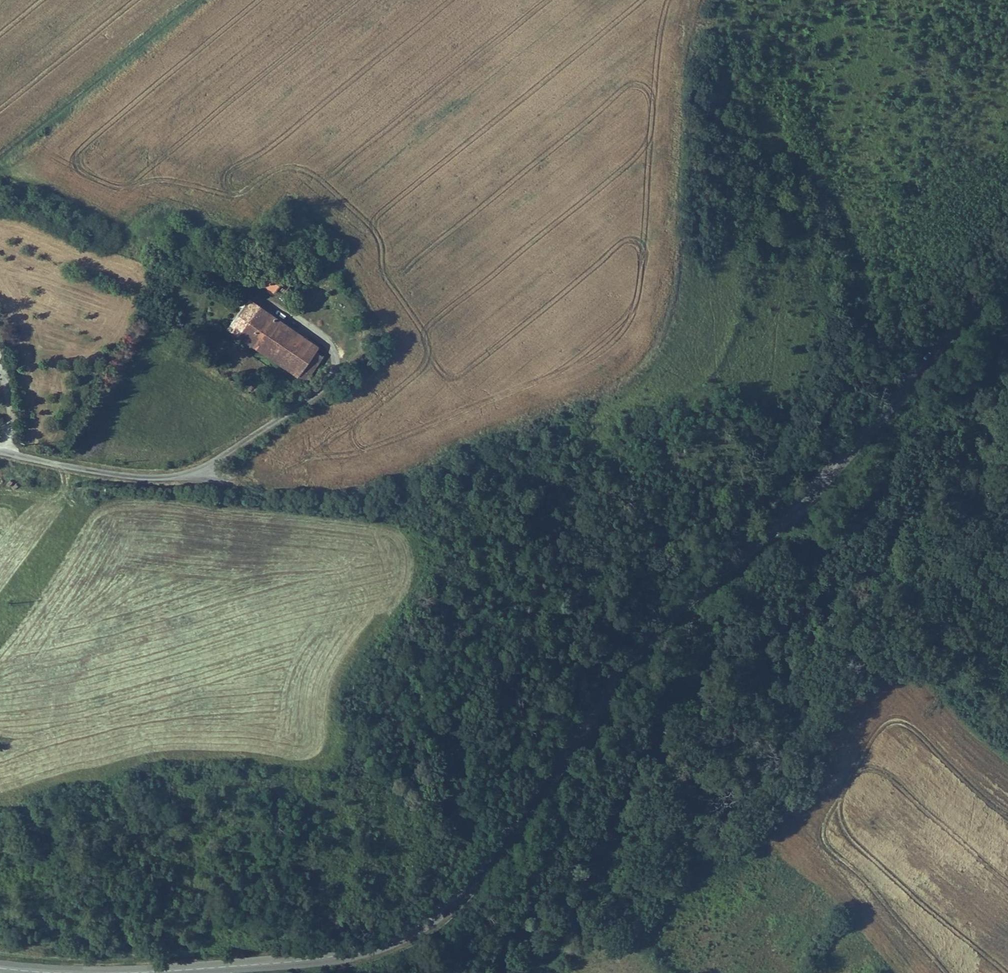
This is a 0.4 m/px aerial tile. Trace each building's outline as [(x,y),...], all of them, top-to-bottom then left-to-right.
[(229,326),(239,333),(260,304),(249,297),(229,326)] [(260,304),(239,333),(266,352),(287,323),(260,304)] [(287,323),(266,352),(297,374),(313,351),(318,344),(287,323)] [(313,351),(297,374),(307,380),(323,358),(313,351)]
